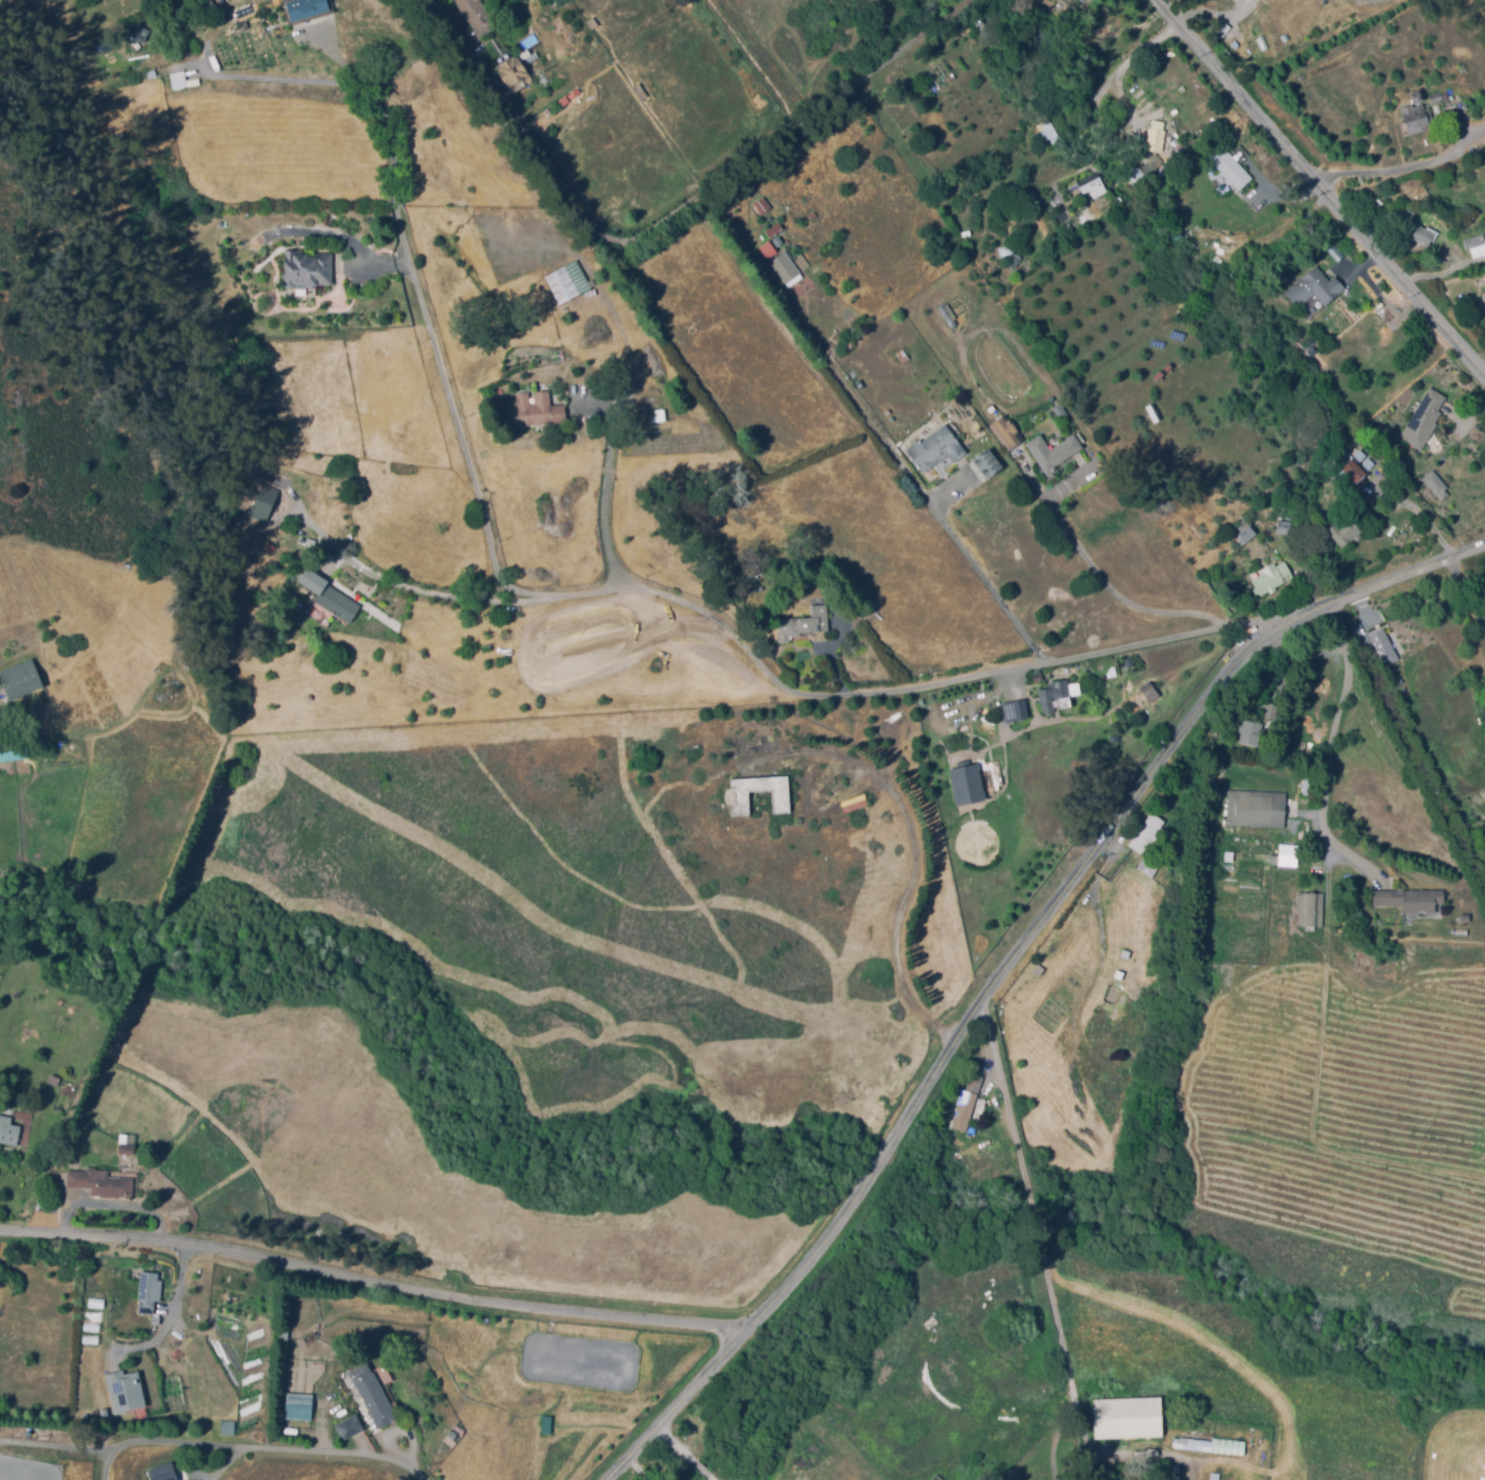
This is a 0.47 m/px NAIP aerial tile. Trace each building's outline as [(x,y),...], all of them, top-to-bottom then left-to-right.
[(288,2),(294,0),(328,0),(331,9),(294,21),(288,2)] [(482,37),(455,0),(481,0),(488,10),(492,8),(502,22),(482,37)] [(1302,10),(1294,0),(1311,0),(1312,2),(1302,10)] [(593,28),(587,19),(594,15),(599,24),(593,28)] [(1223,35),(1213,25),(1222,16),(1232,26),(1223,35)] [(146,41),(140,38),(133,41),(129,31),(138,27),(140,24),(152,30),(146,41)] [(515,93),(496,66),(516,52),(530,73),(525,76),(529,83),(515,93)] [(150,79),(147,71),(155,67),(158,75),(150,79)] [(173,81),(171,72),(185,69),(187,78),(173,81)] [(643,99),(635,87),(640,83),(649,95),(643,99)] [(1433,102),(1430,93),(1441,89),(1442,93),(1448,91),(1451,99),(1446,101),(1445,98),(1433,102)] [(1411,133),(1402,105),(1413,101),(1414,105),(1423,102),(1425,107),(1430,105),(1435,120),(1430,122),(1431,126),(1411,133)] [(1146,150),(1161,151),(1163,121),(1148,120),(1146,150)] [(1249,180),(1234,193),(1205,158),(1220,146),(1249,180)] [(1150,175),(1143,169),(1152,159),(1159,165),(1150,175)] [(1137,181),(1127,173),(1135,163),(1142,168),(1139,172),(1142,175),(1137,181)] [(1467,183),(1457,179),(1459,174),(1454,172),(1456,167),(1461,170),(1462,167),(1472,172),(1467,183)] [(1094,198),(1086,182),(1100,174),(1108,190),(1094,198)] [(1379,207),(1373,201),(1379,195),(1385,201),(1379,207)] [(761,214),(753,203),(764,196),(772,206),(761,214)] [(778,245),(768,232),(778,224),(787,235),(782,239),(783,241),(778,245)] [(1429,245),(1414,238),(1421,224),(1426,226),(1428,225),(1440,231),(1435,240),(1433,238),(1429,245)] [(1173,241),(1168,231),(1180,225),(1185,234),(1173,241)] [(1465,238),(1484,231),(1484,253),(1474,256),(1472,247),(1468,249),(1465,238)] [(1232,256),(1213,251),(1215,239),(1235,244),(1232,256)] [(775,252),(767,241),(758,248),(766,259),(775,252)] [(1016,263),(1015,254),(1010,255),(1009,246),(997,247),(999,265),(1016,263)] [(790,286),(771,261),(785,249),(805,275),(790,286)] [(333,255),(333,287),(297,287),(296,290),(289,290),(287,287),(285,287),(285,278),(289,278),(288,253),(294,253),(293,256),(333,255)] [(807,266),(801,255),(792,259),(798,271),(807,266)] [(561,305),(552,289),(548,291),(545,285),(550,283),(546,275),(570,262),(576,273),(572,275),(582,294),(561,305)] [(1310,297),(1321,308),(1342,291),(1331,279),(1326,284),(1313,269),(1281,295),(1293,311),(1310,297)] [(939,311),(952,331),(961,325),(948,305),(939,311)] [(896,364),(892,359),(899,354),(897,352),(904,347),(911,356),(904,361),(902,359),(896,364)] [(1427,390),(1443,400),(1435,413),(1439,415),(1432,425),(1434,426),(1418,453),(1396,440),(1427,390)] [(550,392),(552,408),(566,406),(568,420),(522,427),(518,396),(529,395),(531,407),(537,407),(536,394),(550,392)] [(1062,419),(1054,407),(1062,402),(1070,414),(1062,419)] [(658,420),(657,409),(666,408),(667,418),(658,420)] [(991,427),(1009,453),(1023,444),(1018,437),(1021,435),(1012,422),(1008,424),(1005,419),(991,427)] [(955,464),(969,454),(947,426),(923,444),(921,441),(906,450),(925,476),(949,457),(955,464)] [(1027,446),(1049,477),(1059,471),(1057,469),(1085,449),(1076,436),(1052,452),(1041,437),(1027,446)] [(1357,481),(1338,461),(1353,446),(1372,467),(1357,481)] [(992,451),(1007,470),(990,482),(975,462),(992,451)] [(1443,499),(1424,477),(1434,468),(1448,486),(1445,489),(1449,493),(1443,499)] [(271,516),(254,509),(266,482),(283,489),(271,516)] [(1343,545),(1329,530),(1348,513),(1364,530),(1360,533),(1363,535),(1358,539),(1354,535),(1343,545)] [(1245,542),(1238,533),(1244,528),(1238,520),(1247,514),(1254,522),(1251,524),(1257,532),(1245,542)] [(1274,533),(1288,535),(1289,521),(1276,520),(1274,533)] [(1284,521),(1301,523),(1299,537),(1282,535),(1284,521)] [(1262,594),(1253,579),(1265,572),(1264,569),(1275,562),(1277,565),(1285,560),(1294,575),(1277,586),(1279,589),(1272,593),(1270,589),(1262,594)] [(316,602),(351,626),(362,608),(326,586),(316,602)] [(789,641),(779,641),(779,618),(814,618),(814,604),(828,604),(828,630),(799,630),(799,634),(789,634),(789,641)] [(1366,636),(1379,630),(1397,661),(1383,669),(1366,636)] [(10,701),(0,676),(0,670),(32,657),(44,686),(10,701)] [(1081,684),(1083,697),(1073,699),(1075,707),(1073,708),(1074,709),(1057,712),(1057,714),(1049,716),(1049,714),(1045,714),(1042,693),(1052,690),(1051,685),(1070,682),(1070,686),(1081,684)] [(1150,684),(1161,697),(1151,704),(1141,691),(1150,684)] [(1026,701),(1030,721),(1016,724),(1012,705),(1026,701)] [(1277,718),(1264,716),(1266,701),(1279,704),(1277,718)] [(1257,745),(1238,740),(1244,718),(1263,723),(1262,728),(1266,729),(1263,739),(1259,738),(1257,745)] [(963,738),(961,728),(972,726),(973,735),(963,738)] [(30,758),(0,763),(0,752),(28,747),(30,758)] [(37,761),(36,750),(57,749),(57,760),(37,761)] [(951,772),(960,809),(989,803),(981,766),(971,768),(970,763),(958,765),(959,771),(951,772)] [(733,780),(790,775),(793,814),(776,816),(774,792),(752,794),(754,816),(736,817),(735,803),(741,803),(740,793),(734,793),(733,780)] [(1284,827),(1236,825),(1237,790),(1285,792),(1284,827)] [(1142,852),(1128,843),(1152,811),(1166,821),(1155,835),(1161,840),(1155,847),(1149,843),(1142,852)] [(1151,877),(1137,866),(1146,855),(1160,866),(1151,877)] [(1441,891),(1440,905),(1432,905),(1431,914),(1399,914),(1399,907),(1369,907),(1369,892),(1392,891),(1392,889),(1400,889),(1400,891),(1441,891)] [(1324,925),(1299,924),(1299,891),(1324,891),(1324,925)] [(1457,915),(1456,923),(1466,923),(1467,915),(1457,915)] [(967,1129),(952,1126),(962,1089),(967,1090),(971,1072),(984,1076),(979,1094),(981,1094),(979,1104),(984,1105),(982,1115),(978,1114),(977,1118),(970,1116),(967,1129)] [(18,1146),(0,1143),(2,1132),(0,1132),(0,1114),(13,1116),(11,1124),(21,1126),(18,1146)] [(119,1135),(102,1131),(104,1122),(121,1127),(119,1135)] [(121,1146),(137,1147),(137,1158),(120,1157),(121,1146)] [(70,1172),(87,1172),(98,1170),(98,1173),(110,1173),(110,1180),(135,1181),(134,1200),(92,1199),(92,1191),(68,1190),(70,1172)] [(138,1271),(157,1273),(156,1280),(160,1280),(158,1301),(152,1301),(151,1313),(136,1313),(137,1298),(136,1298),(138,1271)] [(87,1297),(86,1307),(102,1309),(102,1298),(87,1297)] [(150,1316),(149,1323),(157,1325),(158,1317),(150,1316)] [(82,1321),(81,1331),(97,1332),(98,1323),(82,1321)] [(172,1328),(170,1333),(178,1339),(181,1334),(172,1328)] [(288,1347),(280,1346),(280,1328),(289,1328),(288,1347)] [(81,1334),(80,1344),(96,1344),(96,1335),(81,1334)] [(380,1428),(349,1373),(368,1363),(398,1418),(380,1428)] [(103,1374),(112,1415),(124,1412),(124,1411),(144,1406),(136,1371),(122,1374),(121,1370),(103,1374)] [(290,1395),(317,1397),(315,1423),(288,1421),(290,1395)] [(1095,1443),(1164,1440),(1162,1400),(1094,1402),(1095,1443)] [(105,1408),(106,1415),(99,1417),(97,1409),(105,1408)] [(344,1441),(336,1425),(357,1415),(365,1430),(344,1441)] [(454,1432),(461,1436),(457,1442),(451,1438),(454,1432)] [(1244,1455),(1173,1447),(1174,1436),(1213,1440),(1213,1436),(1246,1440),(1244,1455)] [(170,1461),(146,1470),(150,1479),(176,1479),(170,1461)] [(1180,1465),(1178,1479),(1161,1479),(1163,1462),(1180,1465)] [(1220,1473),(1219,1479),(1210,1479),(1211,1472),(1220,1473)]
